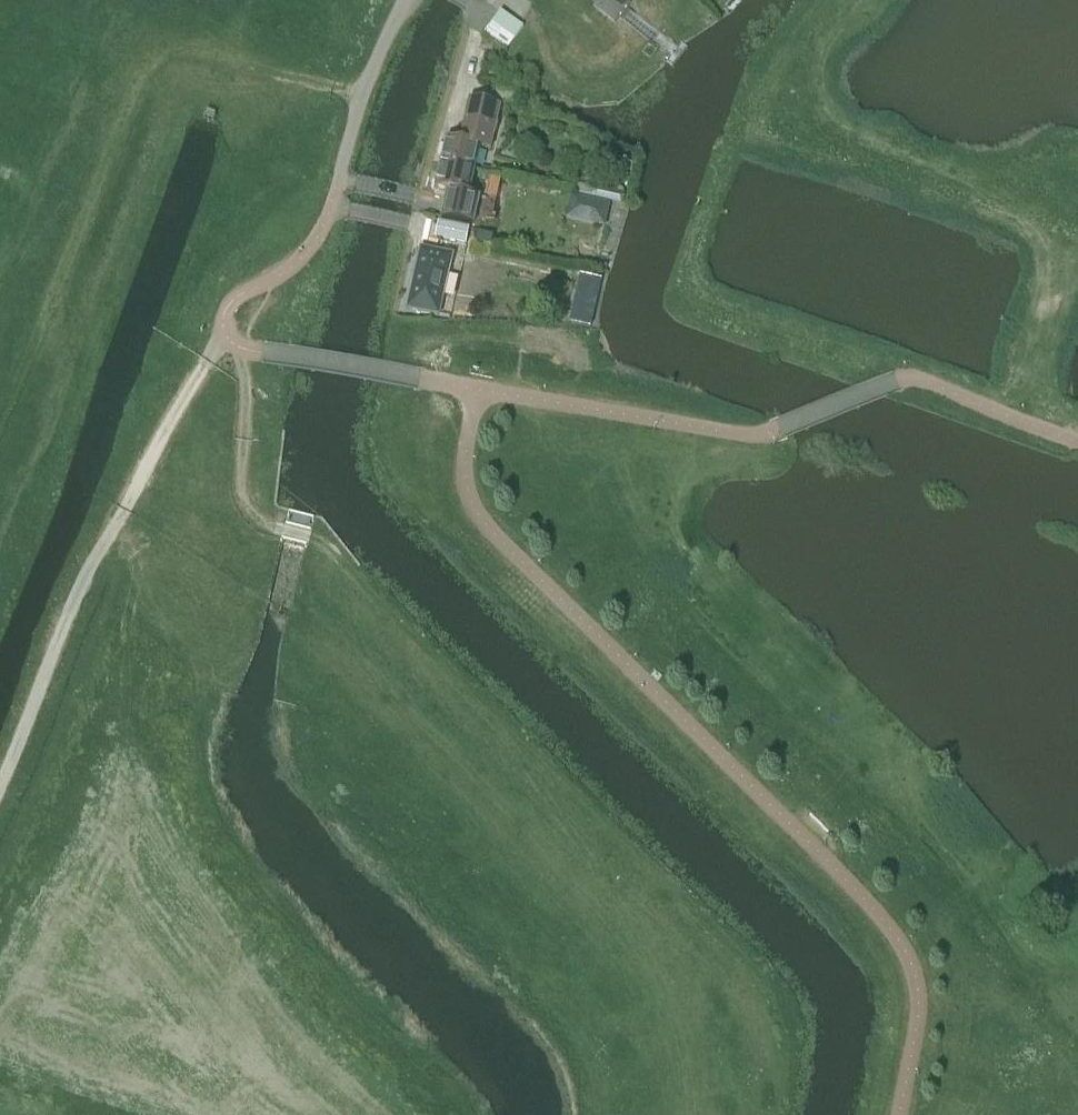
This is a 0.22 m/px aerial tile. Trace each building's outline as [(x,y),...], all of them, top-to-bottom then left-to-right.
[(626,7),(630,3),(626,0),(602,0),(595,9),(614,23),(626,7)] [(505,51),(523,26),(501,10),(482,38),(505,51)] [(495,85),(492,100),(500,102),(513,105),(516,90),(495,85)] [(441,162),(474,170),(479,147),(490,150),(496,121),(487,119),(490,104),(469,100),(459,142),(446,139),(441,162)] [(469,194),(474,170),(441,162),(435,187),(447,189),(441,218),(468,224),(475,195),(469,194)] [(571,194),(566,218),(605,226),(610,202),(571,194)] [(465,244),(468,229),(446,224),(443,239),(465,244)] [(437,315),(450,256),(421,250),(408,309),(437,315)] [(602,275),(588,276),(589,288),(602,288),(602,275)]
